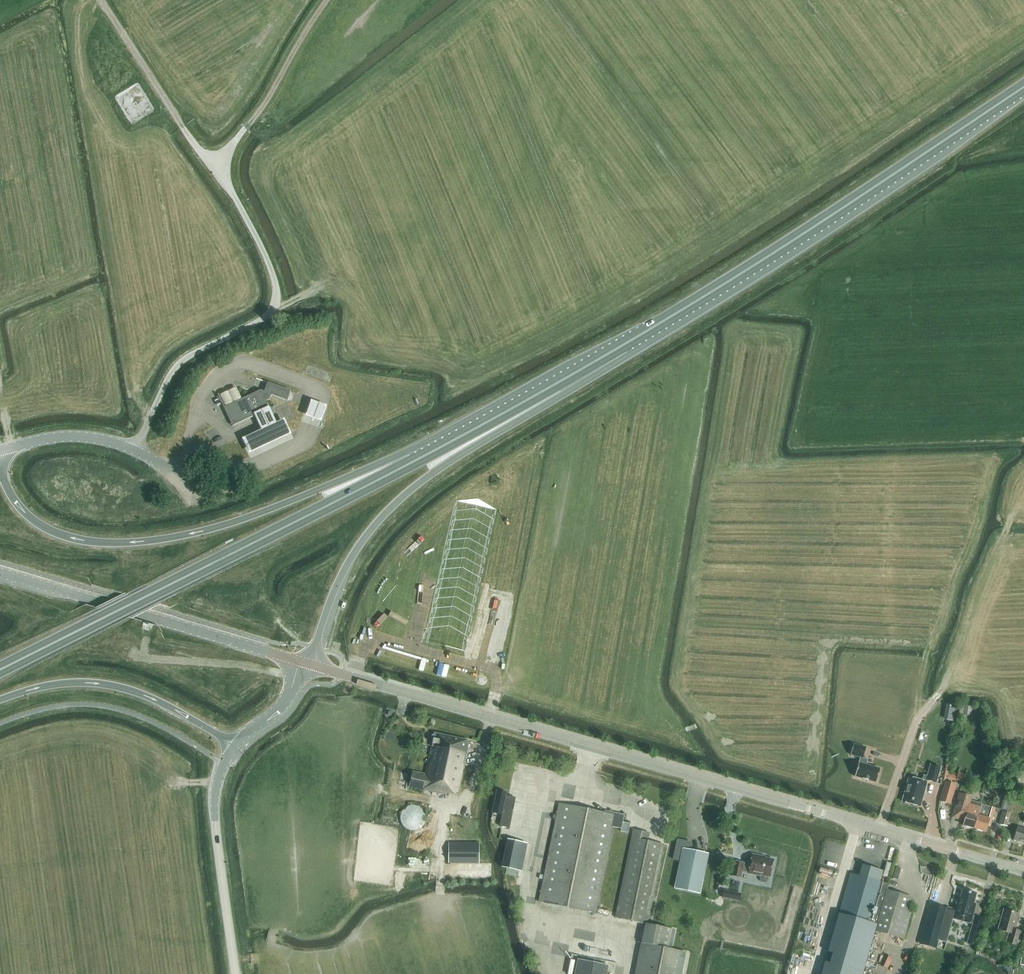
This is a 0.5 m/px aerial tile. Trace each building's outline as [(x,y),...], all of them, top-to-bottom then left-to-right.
[(264,392),(260,391),(252,395),(242,399),(241,400),(225,407),(224,408),(218,395),(232,427),(255,416),(269,409),(265,401),(270,399),(272,396),(287,401),(289,396),(290,392),(291,391),(268,383),(267,384),(266,388),(264,392)] [(236,388),(220,396),(225,407),(241,400),(236,388)] [(309,404),(304,419),(308,420),(315,423),(319,425),(325,409),(321,408),(313,405),(309,404)] [(270,411),(269,409),(255,416),(255,417),(258,424),(262,432),(260,433),(249,439),(244,441),(251,455),(256,453),(267,448),(277,442),(288,437),(293,435),(291,432),(286,421),(282,423),(277,426),(273,417),(270,411)] [(972,707),(964,706),(962,715),(971,717),(972,707)] [(949,707),(947,721),(953,722),(955,708),(949,707)] [(464,762),(469,741),(434,734),(434,735),(432,736),(431,739),(433,740),(426,775),(412,772),(409,788),(448,796),(448,794),(458,796),(465,762),(464,762)] [(866,748),(853,744),(850,755),(860,757),(854,776),(862,779),(868,781),(868,780),(876,783),(880,769),(866,765),(867,759),(863,758),(866,748)] [(940,768),(930,765),(927,776),(923,775),(921,782),(909,778),(902,802),(920,806),(927,781),(936,783),(940,768)] [(965,783),(967,774),(958,772),(956,780),(965,783)] [(945,782),(940,801),(949,804),(955,785),(945,782)] [(509,809),(510,802),(508,799),(505,798),(506,793),(497,791),(492,813),(502,815),(503,810),(505,811),(509,809)] [(964,821),(963,826),(974,829),(978,816),(981,804),(970,801),(971,797),(967,796),(959,794),(954,810),(952,818),(964,821)] [(624,815),(609,812),(608,814),(559,804),(538,902),(595,914),(613,828),(621,829),(620,832),(628,833),(630,824),(622,822),(624,815)] [(995,808),(981,804),(978,816),(974,829),(985,832),(987,826),(990,827),(995,808)] [(401,814),(400,817),(400,819),(401,822),(402,824),(403,827),(405,829),(407,830),(410,831),(413,831),(415,831),(418,830),(420,828),(422,826),(424,824),(425,822),(425,819),(425,816),(424,814),(423,811),(421,809),(419,808),(417,806),(414,806),(411,806),(408,807),(406,808),(404,809),(402,812),(401,814)] [(1011,813),(1003,811),(999,825),(1007,827),(1011,813)] [(1017,827),(1013,840),(1023,844),(1023,829),(1017,827)] [(615,918),(645,924),(647,925),(663,845),(647,842),(649,834),(633,830),(615,918)] [(521,872),(527,844),(507,840),(502,868),(507,869),(506,874),(518,877),(520,871),(521,872)] [(689,843),(677,840),(673,860),(680,861),(675,889),(699,894),(707,854),(690,851),(689,843)] [(448,843),(448,864),(479,864),(479,843),(448,843)] [(770,877),(773,860),(761,858),(761,856),(752,855),(749,866),(743,865),(743,864),(734,862),(731,876),(740,878),(742,872),(748,873),(748,874),(759,876),(759,875),(760,875),(760,878),(760,879),(760,880),(760,882),(762,883),(763,884),(765,884),(767,883),(768,881),(769,877),(770,877)] [(868,921),(877,924),(886,891),(887,891),(888,885),(879,882),(876,881),(878,877),(875,872),(872,868),(867,867),(862,868),(858,871),(857,876),(850,874),(839,914),(867,922),(868,921)] [(896,867),(892,882),(897,884),(901,869),(896,867)] [(976,894),(962,890),(960,899),(958,898),(954,912),(952,920),(970,924),(972,917),(975,905),(973,904),(976,894)] [(877,924),(875,931),(903,939),(911,914),(908,913),(912,898),(887,891),(886,891),(877,924)] [(739,901),(740,896),(726,892),(724,898),(739,901)] [(945,908),(931,904),(919,945),(936,949),(938,941),(945,943),(954,912),(945,909),(945,908)] [(1019,914),(1003,910),(998,930),(1008,933),(1006,943),(1017,946),(1021,932),(1014,930),(1019,914)] [(984,920),(980,919),(974,917),(970,933),(979,935),(984,920)] [(647,925),(645,924),(635,973),(681,973),(685,953),(670,950),(674,930),(647,925)] [(801,958),(813,961),(815,953),(802,950),(801,958)] [(608,966),(578,960),(575,973),(607,973),(608,966)]
